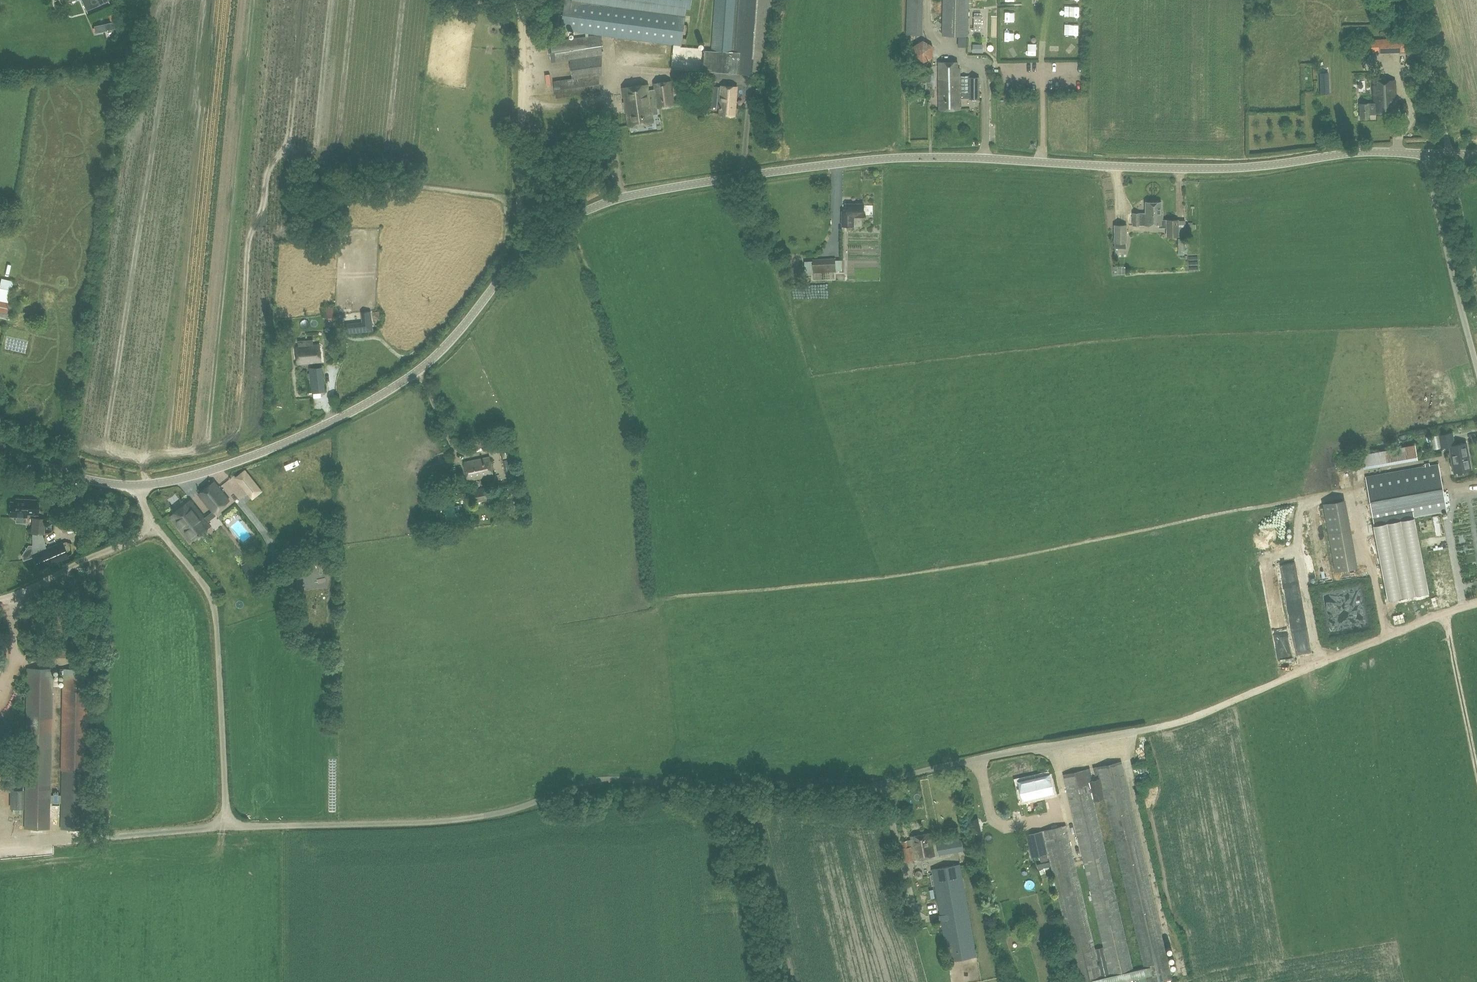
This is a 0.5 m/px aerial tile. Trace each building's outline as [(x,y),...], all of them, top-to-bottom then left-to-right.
[(86,10),(98,5),(96,0),(82,0),(86,10)] [(602,35),(681,46),(686,14),(579,0),(565,0),(561,29),(598,34),(602,35)] [(681,8),(682,7),(691,8),(692,0),(624,0),(681,8)] [(704,71),(725,72),(766,75),(772,0),(736,0),(732,51),(712,50),(705,50),(704,71)] [(712,50),(732,51),(736,0),(716,0),(712,50)] [(924,31),(926,0),(910,0),(909,31),(924,31)] [(942,35),(968,36),(969,0),(943,0),(942,35)] [(111,23),(93,27),(95,33),(112,29),(111,23)] [(552,39),(548,40),(551,62),(569,59),(572,77),(572,78),(598,75),(602,75),(602,35),(598,34),(552,41),(552,39)] [(1401,51),(1407,50),(1407,44),(1407,37),(1370,39),(1370,46),(1371,52),(1379,51),(1401,51)] [(933,41),(923,45),(927,56),(937,53),(933,41)] [(958,62),(938,62),(939,109),(960,108),(960,98),(970,98),(970,99),(979,99),(979,76),(974,77),(974,74),(969,74),(969,75),(960,75),(960,68),(958,68),(958,62)] [(1330,71),(1320,71),(1320,92),(1331,92),(1330,71)] [(556,98),(601,91),(598,75),(572,78),(572,77),(553,79),(556,98)] [(655,97),(656,107),(656,108),(675,105),(673,90),(672,80),(653,83),(655,97)] [(1360,119),(1370,118),(1370,114),(1376,114),(1376,112),(1396,111),(1395,80),(1373,81),(1374,102),(1359,102),(1360,119)] [(653,121),(651,108),(650,97),(648,85),(623,88),(628,125),(653,121)] [(734,110),(736,88),(722,86),(720,113),(730,114),(730,109),(734,110)] [(1132,212),(1132,224),(1158,224),(1158,227),(1166,227),(1166,236),(1177,236),(1177,220),(1162,219),(1162,212),(1161,212),(1161,201),(1145,201),(1145,212),(1132,212)] [(846,210),(842,210),(841,225),(854,225),(854,217),(864,217),(864,203),(846,203),(846,210)] [(1114,224),(1114,243),(1115,243),(1115,248),(1126,248),(1124,239),(1127,243),(1127,224),(1114,224)] [(835,257),(812,259),(813,273),(836,271),(835,257)] [(2,278),(0,285),(0,294),(10,296),(13,280),(2,278)] [(390,298),(390,288),(381,288),(380,298),(390,298)] [(5,317),(11,318),(15,304),(0,300),(0,316),(5,317)] [(334,317),(333,306),(325,307),(326,317),(334,317)] [(319,345),(313,345),(312,345),(312,347),(297,347),(298,363),(320,362),(319,345)] [(309,368),(311,392),(325,391),(323,366),(309,368)] [(1452,431),(1439,434),(1441,447),(1448,445),(1453,472),(1471,469),(1466,442),(1454,444),(1452,431)] [(502,458),(513,456),(511,444),(500,446),(502,458)] [(1418,459),(1415,444),(1355,455),(1358,469),(1418,459)] [(493,474),(489,457),(464,462),(468,480),(493,474)] [(1448,511),(1439,464),(1365,477),(1374,525),(1414,517),(1448,511)] [(213,514),(230,500),(214,480),(197,494),(213,514)] [(263,491),(258,485),(248,493),(252,499),(263,491)] [(472,502),(491,499),(488,488),(469,490),(472,502)] [(1322,502),(1335,571),(1358,567),(1345,498),(1322,502)] [(37,514),(38,501),(16,500),(16,502),(10,502),(10,516),(26,517),(26,514),(37,514)] [(210,525),(190,500),(170,516),(190,541),(210,525)] [(475,515),(487,513),(486,506),(473,508),(475,515)] [(70,513),(70,530),(79,530),(79,513),(70,513)] [(41,532),(44,532),(44,518),(33,517),(32,532),(41,532)] [(1427,592),(1414,517),(1374,525),(1373,525),(1386,600),(1427,592)] [(41,532),(32,532),(32,544),(28,544),(21,554),(23,560),(32,556),(31,554),(45,548),(41,532)] [(69,557),(62,541),(45,548),(31,554),(32,556),(39,570),(69,557)] [(276,553),(283,565),(293,559),(287,547),(276,553)] [(65,641),(46,640),(45,657),(65,657),(65,641)] [(50,794),(52,668),(27,668),(25,765),(24,828),(50,829),(50,802),(58,802),(58,791),(54,791),(53,795),(50,794)] [(63,668),(61,770),(62,770),(61,829),(85,829),(88,669),(63,668)] [(1049,774),(1040,776),(1041,779),(1020,784),(1023,800),(1054,793),(1049,774)] [(24,808),(24,790),(10,790),(10,808),(24,808)] [(1140,814),(1119,819),(1147,951),(1161,948),(1162,951),(1169,950),(1140,814)] [(1048,854),(1078,981),(1103,981),(1095,948),(1066,825),(1026,834),(1031,858),(1039,856),(1041,862),(1048,860),(1047,854),(1048,854)] [(911,840),(902,841),(903,848),(905,861),(915,859),(914,858),(934,855),(930,834),(911,837),(911,840)] [(937,843),(938,855),(964,851),(962,839),(937,843)] [(977,956),(963,878),(960,863),(931,869),(948,961),(977,956)]
